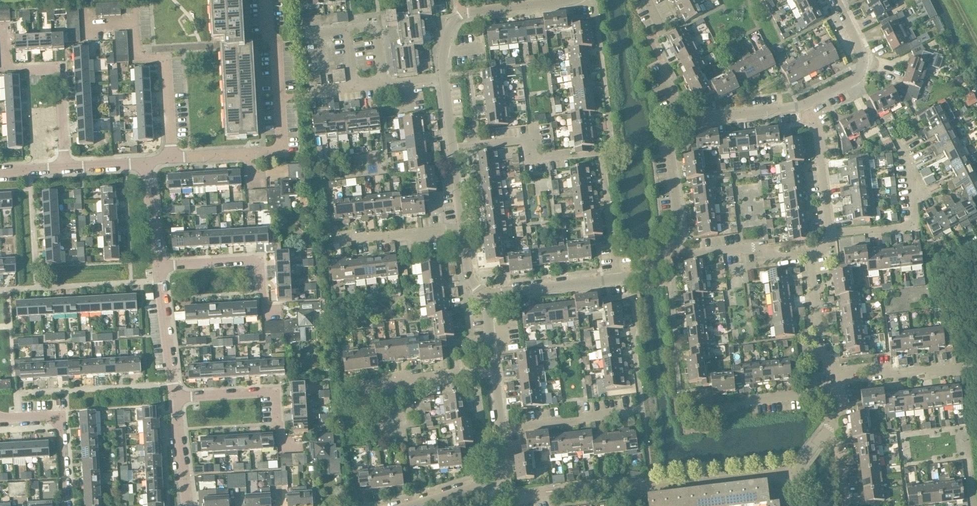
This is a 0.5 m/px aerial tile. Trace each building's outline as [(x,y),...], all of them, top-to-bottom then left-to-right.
[(212,13),(215,13),(213,33),(215,33),(214,41),(226,41),(226,45),(226,49),(222,50),(224,58),(222,59),(226,78),(224,78),(227,93),(225,93),(228,107),(226,107),(229,122),(227,137),(239,137),(240,139),(247,139),(246,136),(253,136),(253,127),(255,127),(254,115),(252,115),(252,107),(254,107),(253,101),(251,101),(251,93),(253,93),(252,86),(251,86),(250,79),(252,78),(250,48),(240,49),(240,45),(240,40),(242,40),(240,10),(238,10),(238,2),(240,2),(240,0),(214,0),(212,13)] [(313,9),(312,0),(301,0),(302,8),(307,7),(307,9),(308,9),(313,9)] [(324,5),(323,0),(312,0),(313,9),(319,8),(320,7),(320,6),(324,5)] [(412,18),(409,18),(397,19),(396,14),(380,16),(382,28),(398,26),(399,34),(402,34),(403,46),(394,48),(397,76),(417,74),(414,46),(423,45),(422,31),(425,31),(424,25),(421,25),(420,17),(432,16),(430,0),(409,0),(412,18)] [(698,6),(695,0),(688,0),(676,6),(679,10),(676,12),(675,14),(676,17),(698,6)] [(775,7),(771,0),(764,0),(769,10),(775,7)] [(813,0),(792,0),(796,9),(813,0)] [(821,7),(818,3),(816,5),(813,0),(796,9),(801,18),(821,7)] [(887,1),(886,0),(868,0),(867,1),(869,5),(861,9),(863,13),(887,1)] [(878,23),(881,22),(889,18),(886,13),(891,10),(887,1),(863,13),(865,18),(873,13),(878,23)] [(685,23),(702,15),(698,6),(676,17),(677,18),(680,19),(682,18),(685,23)] [(806,28),(823,19),(820,14),(823,12),(821,7),(801,18),(806,28)] [(889,18),(881,22),(884,27),(881,29),(887,40),(903,32),(897,22),(899,21),(905,18),(902,12),(896,15),(889,18)] [(575,21),(567,22),(566,14),(543,17),(544,22),(546,33),(568,31),(568,29),(572,28),(575,48),(575,49),(589,47),(589,48),(592,47),(589,25),(576,26),(575,21)] [(779,29),(783,26),(781,21),(782,20),(780,17),(774,20),(779,29)] [(547,40),(546,33),(544,22),(535,23),(537,42),(547,40)] [(528,43),(537,42),(535,23),(525,24),(528,43)] [(518,44),(528,43),(525,24),(516,25),(518,44)] [(509,45),(518,44),(516,25),(506,26),(509,45)] [(499,46),(509,45),(506,26),(497,27),(499,46)] [(673,47),(690,38),(687,32),(690,30),(688,26),(665,37),(666,39),(667,39),(668,41),(670,40),(673,47)] [(489,48),(499,46),(497,27),(487,29),(489,48)] [(903,32),(887,40),(893,52),(896,50),(899,56),(911,50),(911,49),(913,48),(921,44),(922,44),(918,37),(908,43),(903,32)] [(51,36),(52,50),(65,49),(64,35),(51,36)] [(28,52),(40,51),(39,36),(27,37),(28,52)] [(40,51),(52,50),(51,36),(39,36),(40,51)] [(16,52),(28,52),(27,37),(15,38),(16,52)] [(675,57),(698,46),(696,42),(693,44),(690,38),(673,47),(676,53),(674,54),(675,56),(675,57)] [(820,48),(829,65),(835,62),(836,64),(840,62),(829,40),(824,43),(825,45),(820,48)] [(923,52),(924,50),(921,44),(913,48),(911,49),(911,50),(915,59),(915,60),(911,59),(907,72),(924,77),(928,65),(939,69),(943,58),(941,57),(941,56),(934,54),(933,55),(923,52)] [(776,68),(773,60),(765,45),(761,48),(762,51),(756,54),(765,71),(771,67),(772,70),(774,69),(776,68)] [(683,66),(700,57),(697,51),(700,50),(698,46),(675,57),(676,59),(677,61),(679,59),(683,66)] [(589,49),(589,48),(589,47),(575,49),(575,48),(564,50),(565,55),(568,54),(569,61),(588,58),(587,52),(588,51),(589,51),(589,49)] [(74,61),(89,60),(88,48),(74,49),(74,61)] [(822,69),(829,65),(820,48),(814,51),(813,48),(809,50),(820,72),(823,71),(822,69)] [(817,74),(820,72),(809,50),(805,52),(806,55),(801,58),(809,75),(815,72),(817,74)] [(765,71),(756,54),(751,57),(749,53),(745,55),(757,78),(758,77),(760,76),(759,74),(765,71)] [(755,78),(757,78),(745,55),(741,57),(743,60),(737,63),(746,80),(752,77),(753,79),(755,78)] [(699,71),(700,70),(708,66),(706,61),(702,63),(700,57),(683,66),(686,72),(684,73),(685,76),(683,77),(685,76),(685,77),(699,70),(699,71)] [(567,72),(592,69),(592,67),(591,65),(590,65),(589,65),(588,58),(569,61),(570,67),(567,67),(567,72)] [(803,78),(809,75),(801,58),(795,61),(793,58),(789,60),(801,82),(804,80),(803,78)] [(75,73),(89,72),(89,60),(74,61),(75,73)] [(797,84),(801,82),(789,60),(786,62),(787,65),(781,68),(789,85),(796,82),(797,84)] [(746,80),(737,63),(731,66),(730,63),(725,66),(730,75),(731,75),(737,88),(738,87),(741,86),(740,84),(746,80)] [(135,81),(150,80),(149,68),(135,69),(135,81)] [(572,82),(591,80),(590,73),(591,73),(592,72),(592,70),(592,69),(567,72),(567,76),(571,75),(572,82)] [(484,84),(503,81),(502,75),(505,74),(505,70),(480,73),(480,75),(481,77),(483,77),(484,84)] [(698,71),(700,70),(699,71),(699,70),(685,77),(685,76),(683,77),(687,85),(684,86),(687,91),(689,90),(693,97),(705,92),(707,96),(715,92),(718,99),(739,89),(738,87),(737,88),(731,75),(730,75),(711,85),(712,86),(707,88),(698,71)] [(76,85),(90,84),(89,72),(75,73),(76,85)] [(920,89),(924,77),(907,72),(903,84),(907,85),(905,88),(900,90),(906,102),(912,99),(916,87),(920,89)] [(4,89),(18,88),(17,76),(3,77),(4,89)] [(960,77),(954,79),(957,85),(963,82),(960,77)] [(136,93),(150,92),(150,80),(135,81),(136,93)] [(570,93),(594,90),(594,89),(594,86),(593,86),(591,86),(591,80),(572,82),(572,88),(569,89),(570,93)] [(482,95),(507,92),(507,87),(503,88),(503,81),(484,84),(484,90),(483,91),(482,91),(482,93),(482,95)] [(76,97),(91,96),(90,84),(76,85),(76,97)] [(906,102),(900,90),(899,88),(893,90),(891,87),(880,93),(888,108),(899,103),(900,105),(906,102)] [(4,101),(19,100),(18,88),(4,89),(4,101)] [(574,104),(593,101),(592,94),(594,94),(595,94),(594,92),(595,91),(594,90),(570,93),(570,97),(573,97),(574,104)] [(137,106),(151,105),(150,92),(136,93),(137,106)] [(486,106),(505,103),(504,96),(508,96),(507,92),(482,95),(483,96),(483,98),(484,98),(485,98),(486,105),(486,106)] [(878,113),(888,108),(880,93),(868,99),(870,103),(865,105),(876,126),(877,126),(873,119),(879,116),(878,113)] [(77,109),(92,108),(91,96),(76,97),(77,109)] [(5,113),(20,112),(19,100),(4,101),(5,113)] [(592,112),(592,113),(597,112),(597,110),(596,108),(594,108),(593,101),(574,104),(575,110),(572,110),(572,114),(572,115),(592,112)] [(929,111),(927,107),(914,114),(916,117),(918,122),(926,118),(928,122),(950,111),(946,102),(929,111)] [(485,116),(510,113),(510,109),(506,109),(505,103),(486,106),(487,112),(486,112),(485,112),(485,115),(485,116)] [(137,118),(152,117),(151,105),(137,106),(137,118)] [(871,129),(876,126),(865,105),(868,112),(863,115),(861,111),(850,117),(859,133),(870,127),(871,129)] [(78,121),(92,120),(92,108),(77,109),(78,121)] [(359,133),(369,132),(367,110),(362,111),(362,114),(356,114),(359,133)] [(367,110),(369,132),(381,131),(379,112),(372,113),(372,110),(367,110)] [(925,135),(949,123),(955,120),(950,111),(928,122),(930,127),(923,131),(925,135)] [(6,125),(20,124),(20,112),(5,113),(6,125)] [(336,117),(336,114),(329,115),(329,112),(324,113),(327,140),(337,139),(337,136),(336,134),(337,134),(335,117),(336,117)] [(359,133),(356,114),(351,115),(350,112),(345,113),(348,135),(359,133)] [(593,114),(592,113),(592,112),(572,115),(572,114),(567,115),(568,120),(571,119),(572,126),(591,124),(590,117),(591,117),(593,116),(592,114),(593,114)] [(326,140),(327,140),(324,113),(318,114),(319,116),(313,117),(315,136),(326,135),(326,140)] [(337,136),(348,135),(345,113),(340,113),(341,116),(336,117),(335,117),(337,134),(336,134),(337,136)] [(489,127),(508,125),(507,118),(511,117),(510,113),(485,116),(485,118),(486,120),(487,120),(488,119),(489,127)] [(405,130),(423,128),(422,122),(426,121),(426,116),(403,118),(398,119),(399,130),(405,130)] [(138,130),(152,129),(152,117),(137,118),(138,130)] [(853,148),(848,139),(859,133),(850,117),(838,123),(845,137),(841,139),(842,153),(853,148)] [(78,133),(93,132),(92,120),(78,121),(78,133)] [(937,140),(958,130),(957,129),(953,131),(949,123),(925,135),(927,139),(935,135),(937,140)] [(7,137),(21,136),(20,124),(6,125),(7,137)] [(570,137),(595,134),(595,133),(594,130),(593,130),(592,130),(591,124),(572,126),(573,132),(569,133),(570,137)] [(406,141),(428,138),(428,133),(424,133),(423,128),(405,130),(406,141)] [(152,129),(138,130),(139,142),(153,141),(152,129)] [(788,141),(787,136),(779,137),(778,129),(755,132),(758,149),(758,151),(759,151),(758,148),(780,146),(780,144),(784,144),(787,163),(787,164),(799,162),(799,163),(803,163),(801,140),(788,141)] [(885,129),(880,131),(884,138),(889,136),(885,129)] [(931,148),(927,150),(929,154),(933,152),(934,152),(957,140),(962,138),(958,130),(937,140),(939,144),(931,148)] [(93,132),(78,133),(79,145),(94,144),(93,132)] [(717,136),(718,136),(718,132),(695,134),(696,147),(691,148),(692,156),(684,157),(687,179),(703,177),(701,155),(699,156),(698,151),(718,148),(719,148),(717,136)] [(748,152),(758,151),(758,149),(755,132),(746,133),(748,152)] [(739,153),(748,152),(746,133),(737,134),(739,153)] [(595,134),(570,137),(571,141),(574,141),(576,154),(589,152),(588,146),(594,146),(593,138),(594,138),(595,138),(595,136),(595,134)] [(730,154),(739,153),(737,134),(727,135),(730,154)] [(719,155),(730,154),(727,135),(718,136),(717,136),(719,148),(718,148),(719,155)] [(21,136),(7,137),(7,149),(22,148),(21,136)] [(407,151),(426,149),(425,143),(429,143),(428,138),(406,141),(407,151)] [(962,149),(957,140),(934,152),(936,156),(943,153),(946,157),(962,149)] [(408,162),(431,159),(430,154),(426,155),(426,149),(407,151),(408,162)] [(948,161),(940,165),(942,169),(966,157),(962,149),(946,157),(948,161)] [(480,164),(499,162),(497,151),(478,154),(480,164)] [(944,173),(952,170),(954,174),(976,163),(971,154),(966,157),(942,169),(944,173)] [(428,170),(428,165),(432,164),(431,159),(408,162),(403,163),(405,174),(417,172),(428,170)] [(838,174),(870,170),(869,160),(846,163),(846,168),(837,169),(838,174)] [(481,174),(500,171),(499,162),(480,164),(481,174)] [(800,172),(799,163),(799,162),(787,164),(787,163),(780,164),(781,174),(800,172)] [(971,166),(976,163),(954,174),(956,178),(949,182),(951,187),(975,175),(971,166)] [(267,190),(260,190),(261,202),(267,202),(268,211),(270,211),(272,211),(291,210),(290,200),(289,200),(289,197),(297,196),(296,180),(305,179),(304,171),(303,164),(288,165),(289,179),(280,180),(281,187),(275,187),(275,189),(267,190)] [(571,179),(595,176),(595,174),(593,172),(590,173),(589,166),(570,169),(571,179)] [(428,193),(436,192),(434,169),(428,170),(417,172),(420,194),(421,194),(422,198),(402,201),(400,201),(402,218),(426,215),(424,202),(429,201),(428,193)] [(848,183),(871,180),(870,170),(838,174),(839,179),(847,178),(848,183)] [(227,172),(228,187),(241,186),(241,171),(227,172)] [(482,183),(501,181),(500,171),(481,174),(482,183)] [(216,188),(228,187),(227,172),(215,173),(216,188)] [(782,184),(801,181),(800,172),(781,174),(782,184)] [(192,189),(204,188),(204,173),(191,174),(192,189)] [(204,188),(216,188),(215,173),(204,173),(204,188)] [(181,190),(192,189),(191,174),(180,175),(181,190)] [(169,190),(181,190),(180,175),(168,175),(169,190)] [(975,175),(951,187),(953,191),(961,187),(963,191),(976,184),(976,179),(975,175)] [(572,188),(591,186),(591,181),(594,180),(595,178),(595,176),(571,179),(572,188)] [(693,188),(712,186),(710,176),(703,177),(687,179),(687,182),(689,183),(692,183),(693,188)] [(840,193),(872,189),(871,180),(848,183),(848,187),(840,188),(840,193)] [(483,193),(502,190),(501,181),(482,183),(483,193)] [(783,193),(802,191),(801,181),(782,184),(783,193)] [(963,191),(961,197),(972,201),(972,200),(976,197),(976,184),(963,191)] [(574,198),(597,195),(597,193),(595,191),(592,192),(591,186),(572,188),(574,198)] [(689,198),(713,196),(712,186),(693,188),(693,194),(690,194),(689,196),(689,198)] [(101,201),(116,201),(116,188),(100,189),(101,201)] [(850,201),(873,199),(873,198),(868,199),(867,190),(872,189),(840,193),(841,198),(850,197),(850,201)] [(484,202),(503,200),(502,190),(483,193),(484,202)] [(43,204),(58,204),(57,191),(43,192),(43,204)] [(784,203),(803,201),(802,191),(783,193),(784,203)] [(11,209),(10,194),(0,195),(0,210),(11,209)] [(400,201),(402,201),(401,194),(391,195),(393,214),(399,213),(399,216),(401,218),(402,218),(400,201)] [(388,215),(393,214),(391,195),(381,196),(384,220),(387,220),(388,218),(388,215)] [(575,207),(594,205),(593,200),(596,199),(598,197),(597,195),(574,198),(575,207)] [(382,220),(384,220),(381,196),(372,197),(374,216),(380,216),(380,219),(382,220)] [(695,207),(714,205),(713,196),(689,198),(689,201),(691,202),(694,202),(695,207)] [(369,217),(374,216),(372,197),(362,198),(365,222),(368,222),(369,220),(369,217)] [(972,201),(961,197),(959,203),(967,219),(969,223),(976,219),(976,212),(971,201),(972,201)] [(363,223),(365,222),(362,198),(353,200),(355,219),(361,218),(361,221),(363,223)] [(967,219),(959,203),(955,206),(951,198),(946,200),(958,224),(961,229),(970,225),(969,223),(967,219)] [(843,212),(874,208),(873,199),(850,201),(851,206),(842,207),(843,212)] [(350,219),(355,219),(353,200),(343,201),(346,225),(348,224),(350,222),(350,219)] [(485,212),(504,210),(503,200),(484,202),(485,212)] [(950,228),(958,224),(946,200),(942,202),(946,210),(942,212),(950,228)] [(102,213),(117,212),(116,201),(101,201),(102,213)] [(344,225),(346,225),(343,201),(333,202),(335,221),(342,220),(342,223),(344,225)] [(785,213),(804,210),(803,201),(784,203),(785,213)] [(44,216),(59,216),(58,204),(43,204),(44,216)] [(583,217),(600,215),(599,212),(598,210),(595,210),(594,205),(575,207),(576,218),(583,217)] [(691,218),(715,215),(714,205),(695,207),(695,213),(692,213),(691,215),(691,218)] [(950,228),(942,212),(938,214),(934,206),(929,209),(941,233),(950,228)] [(874,208),(843,212),(843,217),(852,216),(853,221),(875,218),(874,208)] [(929,219),(924,221),(932,237),(934,241),(943,236),(941,233),(929,209),(925,211),(929,219)] [(487,222),(506,220),(504,210),(485,212),(487,222)] [(787,222),(806,220),(804,210),(785,213),(787,222)] [(102,225),(118,225),(117,212),(102,213),(102,225)] [(594,237),(602,236),(600,215),(583,217),(586,238),(588,238),(588,243),(568,245),(567,245),(570,262),(592,259),(590,246),(595,246),(594,237)] [(697,227),(716,224),(715,215),(691,218),(691,220),(693,221),(697,221),(697,227)] [(45,229),(59,228),(59,216),(44,216),(45,229)] [(488,231),(507,229),(506,220),(487,222),(488,231)] [(788,232),(807,230),(806,220),(787,222),(788,232)] [(694,237),(717,234),(716,224),(697,227),(698,232),(695,232),(693,234),(694,237)] [(103,237),(118,236),(118,225),(102,225),(103,232),(101,233),(101,237),(103,237)] [(45,241),(60,240),(59,228),(45,229),(45,241)] [(256,229),(257,244),(269,244),(268,228),(256,229)] [(185,248),(184,233),(184,229),(171,229),(172,234),(171,234),(172,249),(185,248)] [(245,245),(257,244),(256,229),(244,230),(245,245)] [(501,240),(508,239),(507,229),(488,231),(489,240),(501,239),(501,240)] [(233,246),(245,245),(244,230),(232,231),(233,246)] [(789,242),(808,240),(807,230),(788,232),(789,242)] [(209,247),(221,246),(220,231),(208,232),(209,247)] [(221,246),(233,246),(232,231),(220,231),(221,246)] [(197,248),(209,247),(208,232),(196,233),(197,248)] [(185,248),(197,248),(196,233),(184,233),(185,248)] [(104,249),(119,248),(118,236),(103,237),(104,249)] [(503,260),(501,240),(501,239),(489,240),(484,240),(487,263),(500,262),(500,267),(509,266),(510,274),(533,271),(532,266),(531,267),(530,255),(529,255),(508,257),(508,259),(503,260)] [(46,253),(61,252),(60,240),(45,241),(46,253)] [(567,245),(568,245),(568,243),(558,244),(560,263),(570,262),(567,245)] [(551,264),(560,263),(558,244),(548,245),(551,264)] [(911,267),(922,265),(920,244),(914,244),(914,247),(909,248),(911,267)] [(541,265),(551,264),(548,245),(539,246),(541,265)] [(531,267),(532,266),(541,265),(539,246),(528,248),(529,255),(530,255),(531,267)] [(890,269),(900,268),(897,246),(892,247),(893,250),(887,250),(890,269)] [(911,267),(909,248),(903,248),(903,246),(897,246),(900,268),(911,267)] [(867,253),(866,248),(857,249),(857,247),(852,247),(852,250),(843,251),(845,264),(839,265),(841,274),(832,275),(835,297),(840,296),(852,294),(849,272),(847,273),(847,268),(867,265),(866,253),(867,253)] [(105,261),(120,261),(119,248),(104,249),(105,261)] [(890,269),(887,250),(882,251),(881,248),(876,249),(879,271),(890,269)] [(867,272),(879,271),(876,249),(871,249),(872,252),(867,253),(866,253),(867,265),(867,272)] [(47,265),(61,264),(61,252),(46,253),(47,265)] [(276,265),(290,264),(289,252),(275,253),(276,265)] [(377,279),(387,277),(384,255),(379,256),(380,259),(374,260),(377,279)] [(399,276),(396,257),(390,258),(390,255),(384,255),(387,277),(399,276)] [(377,279),(374,260),(369,260),(368,257),(363,258),(366,280),(377,279)] [(333,282),(344,280),(341,258),(336,259),(336,262),(330,262),(333,282)] [(346,258),(341,258),(344,280),(344,285),(355,284),(354,279),(355,279),(352,262),(353,262),(353,259),(347,260),(346,258)] [(354,281),(366,280),(363,258),(358,259),(358,262),(353,262),(352,262),(355,279),(354,279),(354,281)] [(2,275),(15,274),(14,259),(1,260),(2,275)] [(683,275),(708,271),(708,267),(704,267),(703,260),(684,262),(685,270),(684,270),(683,270),(683,272),(683,275)] [(422,275),(441,273),(440,267),(444,267),(443,261),(421,264),(422,275)] [(276,277),(291,276),(290,264),(276,265),(276,277)] [(769,284),(791,281),(791,276),(787,277),(786,270),(768,273),(769,284)] [(687,285),(706,283),(705,276),(709,275),(708,271),(683,275),(683,276),(683,275),(684,278),(685,277),(685,278),(686,277),(687,285)] [(424,286),(446,283),(445,278),(442,278),(441,273),(422,275),(424,286)] [(277,290),(292,289),(291,276),(276,277),(277,290)] [(770,295),(789,292),(788,287),(792,286),(791,281),(769,284),(770,295)] [(425,296),(443,294),(443,288),(447,288),(446,283),(424,286),(425,296)] [(706,294),(711,293),(710,288),(707,289),(706,283),(687,285),(688,291),(685,292),(686,295),(686,296),(706,293),(706,294)] [(292,289),(277,290),(278,302),(292,301),(292,289)] [(771,305),(794,303),(793,298),(789,298),(789,292),(770,295),(771,305)] [(707,298),(706,294),(706,293),(686,296),(686,295),(681,296),(681,298),(682,300),(683,300),(684,300),(685,307),(704,305),(703,298),(707,298)] [(838,307),(860,304),(859,293),(852,294),(840,296),(840,301),(838,302),(838,307)] [(421,308),(426,308),(449,305),(448,299),(444,300),(443,294),(425,296),(420,297),(421,308)] [(607,302),(598,303),(597,295),(574,298),(575,300),(577,315),(578,315),(599,312),(599,310),(604,310),(606,330),(623,327),(620,306),(607,308),(607,302)] [(115,312),(128,311),(127,296),(114,297),(115,312)] [(127,296),(128,311),(138,311),(137,296),(127,296)] [(102,313),(115,312),(114,297),(102,298),(102,313)] [(77,314),(90,313),(89,298),(76,299),(77,314)] [(90,313),(102,313),(102,298),(89,298),(90,313)] [(67,315),(77,314),(76,299),(66,300),(67,315)] [(42,316),(55,315),(54,300),(41,301),(42,316)] [(55,315),(67,315),(66,300),(54,300),(55,315)] [(579,325),(578,315),(577,315),(575,300),(572,301),(572,303),(565,304),(567,323),(574,322),(574,326),(579,325)] [(29,317),(42,316),(41,301),(29,302),(29,317)] [(17,318),(29,317),(29,302),(16,303),(17,318)] [(240,323),(245,323),(244,303),(232,304),(233,319),(240,319),(240,323)] [(244,303),(245,323),(246,323),(245,318),(258,318),(257,303),(244,303)] [(283,321),(277,322),(278,334),(284,333),(284,339),(284,341),(286,340),(287,343),(306,342),(305,328),(314,328),(313,311),(321,311),(321,303),(299,304),(300,311),(297,312),(297,320),(283,321)] [(553,328),(557,328),(554,303),(550,304),(551,306),(544,307),(546,326),(552,325),(553,328)] [(567,323),(565,304),(558,305),(558,303),(554,303),(557,328),(561,327),(561,324),(567,323)] [(773,316),(791,314),(791,308),(795,308),(794,303),(771,305),(773,316)] [(221,320),(233,319),(232,304),(220,305),(221,320)] [(843,317),(862,315),(860,304),(838,307),(839,312),(842,312),(843,317)] [(197,321),(209,321),(208,305),(196,306),(197,321)] [(209,321),(221,320),(220,305),(208,305),(209,321)] [(446,316),(446,315),(445,310),(449,309),(449,305),(426,308),(428,318),(435,318),(435,317),(446,316)] [(546,326),(544,307),(537,308),(536,305),(533,306),(535,330),(540,330),(539,326),(546,326)] [(684,318),(709,315),(708,311),(705,311),(704,305),(685,307),(686,314),(685,314),(683,314),(684,316),(683,316),(684,318)] [(185,322),(197,321),(196,306),(184,307),(185,322)] [(531,331),(535,330),(533,306),(529,306),(529,308),(521,309),(524,328),(531,327),(531,331)] [(446,338),(454,337),(451,314),(446,315),(446,316),(435,317),(435,318),(437,339),(439,339),(440,344),(420,346),(419,346),(421,360),(420,360),(420,363),(443,360),(442,347),(447,347),(446,338)] [(774,327),(797,324),(796,319),(792,320),(791,314),(773,316),(774,327)] [(687,329),(707,326),(706,320),(709,319),(709,315),(684,318),(684,319),(684,322),(685,321),(685,322),(687,322),(687,329)] [(841,328),(863,326),(862,315),(843,317),(843,323),(840,323),(841,328)] [(775,338),(794,336),(793,330),(797,329),(797,324),(774,327),(775,338)] [(686,340),(711,337),(711,332),(707,332),(707,326),(687,329),(688,335),(687,335),(686,336),(686,338),(686,340)] [(845,338),(864,336),(863,326),(841,328),(842,333),(845,333),(845,338)] [(600,341),(619,339),(619,333),(622,332),(623,331),(623,327),(606,330),(599,330),(600,341)] [(952,346),(951,330),(943,331),(943,328),(931,330),(934,352),(939,351),(939,349),(945,348),(945,346),(952,346)] [(929,352),(934,352),(931,330),(920,331),(922,350),(929,349),(929,352)] [(917,351),(922,350),(920,331),(910,332),(912,354),(918,354),(917,351)] [(907,355),(912,354),(910,332),(899,334),(901,353),(907,352),(907,355)] [(896,353),(901,353),(899,334),(888,335),(890,357),(896,356),(896,353)] [(419,346),(420,346),(419,335),(413,336),(414,339),(407,340),(410,359),(416,358),(417,360),(417,361),(420,360),(421,360),(419,346)] [(845,338),(846,344),(843,344),(844,350),(852,349),(853,355),(869,353),(868,348),(867,348),(866,347),(864,336),(845,338)] [(690,350),(709,348),(708,341),(712,341),(711,337),(686,340),(686,341),(687,341),(687,343),(688,343),(689,343),(690,350)] [(398,363),(399,363),(396,338),(392,339),(392,342),(386,343),(388,362),(395,361),(395,362),(396,363),(398,363)] [(410,359),(407,340),(401,341),(401,338),(396,338),(399,363),(401,363),(403,362),(403,361),(403,360),(410,359)] [(601,350),(625,347),(625,345),(623,343),(620,344),(619,339),(600,341),(601,350)] [(388,362),(386,343),(380,344),(379,340),(374,341),(375,346),(375,345),(377,366),(378,366),(379,365),(382,365),(381,364),(382,364),(381,363),(388,362)] [(371,349),(365,350),(367,369),(374,368),(374,370),(374,371),(376,371),(378,370),(378,366),(377,366),(375,345),(375,346),(374,341),(370,341),(371,346),(371,349)] [(603,360),(622,357),(621,352),(624,351),(626,349),(625,347),(601,350),(603,360)] [(355,373),(356,373),(353,348),(349,349),(350,352),(342,353),(344,372),(352,371),(352,372),(353,372),(353,373),(355,373)] [(367,369),(365,350),(358,351),(358,348),(353,348),(356,373),(358,373),(360,372),(360,371),(360,370),(367,369)] [(703,359),(703,360),(714,358),(713,353),(710,354),(709,348),(690,350),(691,357),(689,357),(689,360),(689,361),(703,359)] [(518,364),(543,361),(542,350),(514,354),(514,359),(517,359),(518,364)] [(284,354),(271,355),(272,361),(272,376),(285,375),(284,360),(284,354)] [(604,369),(627,366),(627,363),(625,362),(622,363),(622,357),(603,360),(604,369)] [(92,376),(91,361),(86,361),(86,358),(80,358),(80,361),(80,376),(92,376)] [(127,359),(128,374),(141,373),(140,358),(127,359)] [(236,378),(248,377),(247,358),(236,359),(236,363),(235,363),(236,378)] [(260,377),(260,361),(248,362),(248,358),(247,358),(248,377),(260,377)] [(21,380),(32,379),(31,359),(14,361),(16,378),(21,378),(21,380)] [(32,379),(45,379),(43,359),(31,359),(32,379)] [(56,378),(56,363),(44,364),(44,359),(43,359),(45,379),(56,378)] [(104,375),(116,374),(115,359),(103,360),(104,375)] [(116,374),(128,374),(127,359),(115,359),(116,374)] [(706,380),(703,360),(703,359),(689,361),(689,360),(687,360),(689,383),(701,382),(702,387),(711,386),(712,394),(734,391),(732,375),(710,377),(711,379),(706,380)] [(92,376),(104,375),(103,360),(91,361),(92,376)] [(68,377),(80,376),(80,361),(67,362),(68,377)] [(260,377),(272,376),(272,361),(260,361),(260,377)] [(516,375),(544,372),(538,373),(537,362),(543,361),(518,364),(519,370),(516,370),(516,375)] [(779,362),(781,381),(787,380),(787,383),(789,385),(792,384),(789,361),(779,362)] [(56,378),(68,377),(67,362),(56,363),(56,378)] [(776,381),(781,381),(779,362),(769,363),(772,387),(775,387),(776,385),(776,381)] [(224,379),(236,378),(235,363),(223,364),(224,379)] [(770,387),(772,387),(769,363),(760,364),(762,383),(768,382),(768,386),(770,387)] [(200,380),(212,379),(211,364),(200,365),(200,380)] [(212,379),(224,379),(223,364),(211,364),(212,379)] [(757,384),(762,383),(760,364),(751,365),(753,389),(756,389),(757,387),(757,384)] [(189,381),(200,380),(200,365),(188,366),(189,381)] [(751,389),(753,389),(751,365),(741,366),(743,385),(749,385),(749,388),(751,389)] [(605,379),(624,376),(623,371),(626,371),(627,369),(627,366),(604,369),(605,379)] [(738,386),(743,385),(741,366),(731,368),(732,375),(734,391),(737,391),(738,389),(738,386)] [(521,386),(540,384),(546,383),(544,372),(516,375),(517,381),(520,380),(521,386)] [(624,376),(605,379),(606,389),(630,386),(630,383),(628,382),(625,382),(624,376)] [(11,390),(11,389),(10,381),(9,381),(0,381),(0,391),(11,390)] [(292,396),(306,396),(305,384),(291,385),(292,396)] [(519,397),(541,394),(540,384),(521,386),(521,392),(518,392),(519,397)] [(950,387),(952,406),(963,405),(961,386),(950,387)] [(943,407),(952,406),(950,387),(940,388),(943,407)] [(933,408),(943,407),(940,388),(931,390),(933,408)] [(883,395),(884,395),(883,390),(861,393),(862,405),(856,406),(858,415),(850,416),(853,439),(857,438),(869,436),(866,414),(865,414),(864,410),(884,407),(885,407),(883,395)] [(924,410),(933,408),(931,390),(921,391),(924,410)] [(914,411),(924,410),(921,391),(912,392),(914,411)] [(904,412),(914,411),(912,392),(902,393),(904,412)] [(444,406),(463,403),(462,393),(443,395),(444,406)] [(895,413),(904,412),(902,393),(892,394),(895,413)] [(523,408),(549,405),(547,394),(541,394),(519,397),(520,402),(523,402),(523,408)] [(885,414),(895,413),(892,394),(884,395),(883,395),(885,407),(884,407),(885,414)] [(292,409),(307,408),(306,396),(292,396),(292,409)] [(445,415),(465,413),(463,403),(444,406),(445,415)] [(142,409),(136,410),(137,415),(142,415),(143,421),(160,420),(159,408),(142,409)] [(293,421),(314,419),(313,419),(308,420),(307,408),(292,409),(293,421)] [(80,425),(97,424),(96,412),(79,413),(80,425)] [(466,422),(465,413),(445,415),(447,425),(454,424),(455,424),(454,424),(466,422)] [(314,419),(293,421),(294,433),(314,432),(314,419)] [(143,433),(160,432),(160,420),(143,421),(143,433)] [(465,445),(473,444),(470,421),(466,422),(454,424),(455,424),(454,424),(457,446),(458,446),(459,450),(439,453),(438,453),(440,465),(439,465),(439,470),(462,467),(461,454),(466,453),(465,445)] [(81,437),(97,436),(97,424),(80,425),(81,437)] [(624,429),(627,452),(638,451),(636,432),(629,432),(629,428),(624,429)] [(592,437),(591,432),(591,429),(587,430),(587,432),(580,433),(582,452),(583,459),(590,458),(589,455),(594,454),(592,437)] [(616,453),(627,452),(624,429),(619,430),(619,434),(614,434),(616,453)] [(616,453),(614,434),(608,435),(608,431),(602,432),(605,455),(616,453)] [(144,445),(161,444),(160,432),(143,433),(144,445)] [(548,435),(548,432),(525,435),(527,448),(522,448),(523,457),(515,458),(517,481),(534,479),(531,456),(529,456),(529,451),(549,449),(548,435)] [(568,457),(572,457),(569,432),(565,433),(566,435),(559,436),(561,455),(568,454),(568,457)] [(582,452),(580,433),(573,434),(573,432),(569,432),(572,457),(576,456),(576,453),(582,452)] [(594,456),(605,455),(602,432),(597,432),(598,436),(592,437),(592,432),(591,432),(592,437),(594,454),(594,456)] [(260,435),(261,450),(274,449),(273,434),(260,435)] [(313,444),(310,444),(311,451),(313,451),(314,459),(331,458),(330,445),(334,445),(333,434),(321,434),(317,434),(318,443),(313,443),(313,444)] [(561,455),(559,436),(552,437),(552,434),(548,435),(549,449),(550,460),(555,459),(555,456),(561,455)] [(249,451),(261,450),(260,435),(248,436),(249,451)] [(855,449),(877,446),(876,435),(869,436),(857,438),(858,443),(855,444),(855,449)] [(81,449),(98,448),(97,436),(81,437),(81,449)] [(236,436),(224,437),(225,455),(225,456),(237,455),(237,451),(236,436)] [(237,451),(249,451),(248,436),(236,436),(237,451)] [(213,456),(225,455),(224,437),(212,438),(213,456)] [(208,456),(213,456),(212,438),(201,438),(201,454),(208,453),(208,456)] [(37,443),(38,458),(50,457),(49,442),(37,443)] [(26,459),(38,458),(37,443),(25,444),(26,459)] [(1,460),(13,460),(13,444),(0,445),(1,460)] [(13,460),(26,459),(25,444),(13,444),(13,460)] [(144,445),(136,446),(136,452),(144,451),(145,457),(162,456),(161,444),(144,445)] [(438,453),(439,453),(438,446),(428,447),(431,466),(439,465),(440,465),(438,453)] [(860,459),(879,457),(877,446),(855,449),(856,454),(859,454),(860,459)] [(421,467),(431,466),(428,447),(419,448),(421,467)] [(82,461),(99,460),(98,448),(81,449),(82,461)] [(410,468),(421,467),(419,448),(408,449),(410,468)] [(145,458),(138,458),(139,463),(145,462),(145,469),(162,468),(162,456),(145,457),(145,458)] [(858,471),(880,468),(879,457),(860,459),(860,465),(857,465),(858,471)] [(83,473),(100,472),(99,460),(82,461),(83,473)] [(390,468),(393,487),(399,486),(400,487),(400,488),(402,488),(404,488),(401,463),(396,464),(397,467),(390,468)] [(202,473),(214,473),(214,465),(202,466),(202,473)] [(393,487),(390,468),(384,469),(383,465),(379,466),(382,491),(384,490),(386,490),(386,489),(386,488),(393,487)] [(381,491),(382,491),(379,466),(375,466),(375,470),(369,470),(371,489),(378,489),(378,490),(378,491),(381,491)] [(146,481),(163,480),(162,468),(145,469),(146,481)] [(371,489),(369,470),(362,471),(362,468),(357,468),(360,493),(362,493),(364,493),(364,491),(364,490),(371,489)] [(862,481),(881,478),(880,468),(858,471),(859,475),(862,475),(862,481)] [(83,485),(100,484),(100,472),(83,473),(83,485)] [(861,492),(883,489),(881,478),(862,481),(863,486),(860,487),(861,492)] [(951,504),(953,504),(949,479),(945,480),(946,483),(939,484),(942,503),(948,502),(948,503),(949,503),(949,504),(951,504)] [(949,479),(953,504),(954,504),(956,504),(956,502),(956,501),(964,500),(961,481),(954,482),(954,479),(949,479)] [(147,493),(164,492),(163,480),(146,481),(147,493)] [(939,484),(933,485),(932,481),(928,482),(931,505),(935,505),(935,504),(942,503),(939,484)] [(928,482),(924,482),(924,486),(918,487),(920,505),(927,505),(931,505),(928,482)] [(84,497),(101,496),(101,489),(103,489),(103,484),(100,484),(83,485),(84,497)] [(767,505),(764,484),(648,498),(649,505),(759,505),(767,505)] [(918,487),(911,487),(911,484),(906,484),(909,505),(917,505),(920,505),(918,487)] [(300,505),(313,505),(312,492),(306,492),(306,487),(299,488),(300,505)] [(258,505),(271,505),(271,494),(270,494),(270,488),(258,489),(258,495),(258,505)] [(299,488),(293,488),(293,493),(287,493),(288,505),(300,505),(299,488)] [(883,489),(861,492),(861,497),(864,496),(865,503),(884,500),(883,489)] [(215,490),(198,491),(199,505),(216,505),(215,490)] [(216,490),(215,490),(216,505),(230,505),(229,497),(228,490),(216,490)] [(147,505),(164,504),(164,492),(147,493),(147,505)] [(258,495),(246,496),(246,505),(258,505),(258,495)] [(101,496),(84,497),(85,505),(102,505),(101,496)]
